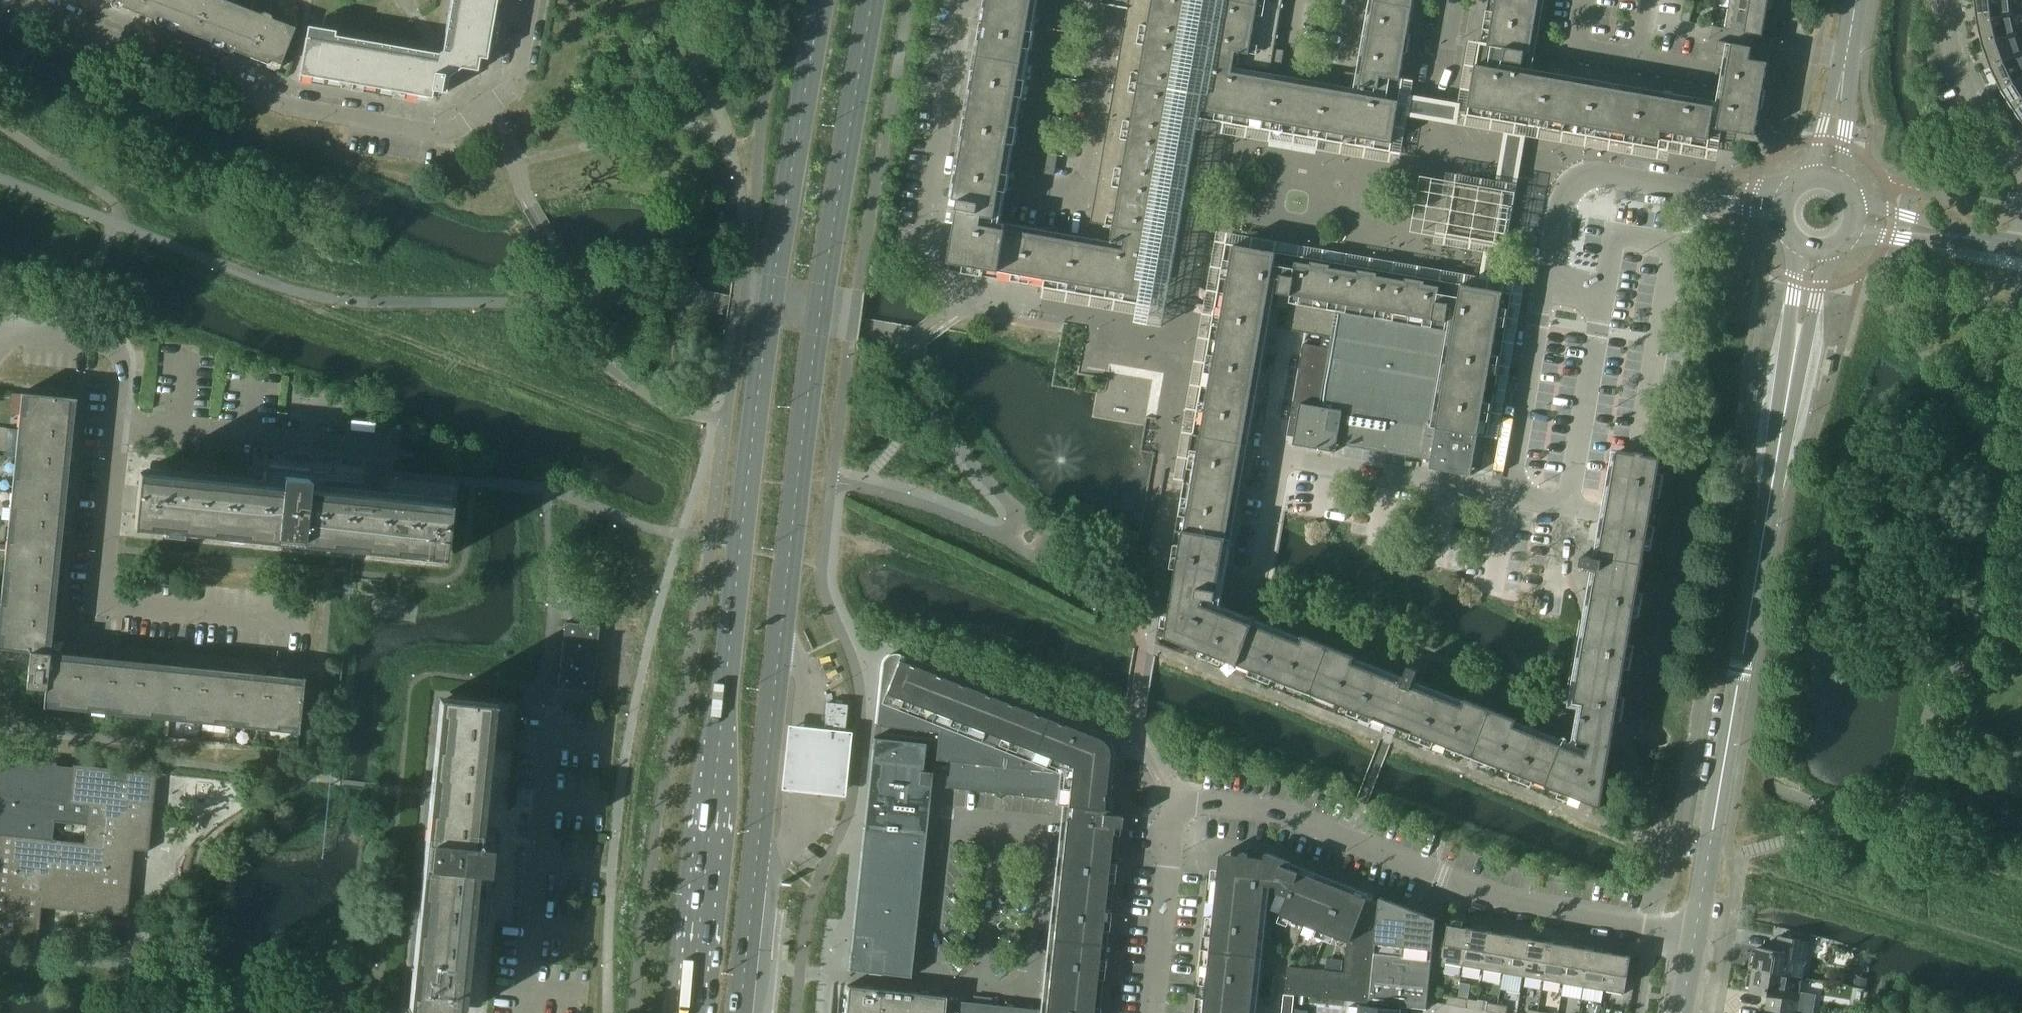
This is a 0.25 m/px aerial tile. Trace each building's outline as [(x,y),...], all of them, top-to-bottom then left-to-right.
[(139,13),(144,0),(110,0),(110,2),(139,13)] [(167,24),(176,0),(144,0),(139,13),(156,20),(158,15),(167,19),(166,23),(167,24)] [(196,35),(197,31),(197,30),(208,0),(176,0),(167,24),(168,24),(169,20),(179,24),(177,28),(196,35)] [(223,46),(239,5),(227,0),(208,0),(197,30),(197,31),(196,35),(223,46)] [(449,52),(453,52),(452,55),(461,67),(478,70),(480,57),(487,58),(497,0),(458,0),(449,52)] [(951,262),(1046,278),(1053,236),(996,226),(1034,9),(1035,0),(990,0),(990,2),(956,198),(962,199),(951,262)] [(1129,9),(1122,50),(1184,60),(1195,0),(1077,0),(1129,9)] [(1409,33),(1415,0),(1376,0),(1363,74),(1358,73),(1346,71),(1344,82),(1356,84),(1362,85),(1377,87),(1376,91),(1375,96),(1304,84),(1215,68),(1216,60),(1209,58),(1207,69),(1198,118),(1199,118),(1199,119),(1319,140),(1392,152),(1401,102),(1400,102),(1404,80),(1405,80),(1405,79),(1405,78),(1401,78),(1406,52),(1409,34),(1409,33)] [(1275,48),(1284,0),(1219,0),(1209,58),(1216,60),(1236,63),(1272,69),(1281,71),(1285,50),(1275,48)] [(1467,116),(1516,124),(1611,141),(1661,149),(1662,141),(1709,149),(1713,127),(1723,129),(1725,129),(1756,135),(1761,107),(1764,89),(1772,44),(1770,44),(1761,42),(1761,48),(1719,40),(1716,53),(1726,55),(1731,55),(1725,89),(1720,89),(1719,88),(1710,87),(1622,72),(1575,64),(1560,61),(1554,60),(1551,59),(1549,71),(1548,76),(1502,68),(1504,60),(1524,63),(1526,51),(1531,52),(1533,45),(1534,39),(1540,0),(1497,0),(1495,11),(1492,30),(1490,43),(1482,41),(1481,41),(1481,42),(1480,42),(1479,42),(1479,43),(1481,43),(1477,66),(1476,65),(1467,116)] [(1729,7),(1767,14),(1770,0),(1731,0),(1729,7)] [(1978,20),(2013,14),(2011,0),(1975,0),(1978,20)] [(223,46),(250,57),(268,13),(265,11),(261,13),(239,5),(223,46)] [(1767,14),(1729,7),(1726,28),(1764,35),(1767,14)] [(1682,20),(1691,22),(1693,12),(1684,10),(1682,20)] [(268,13),(250,57),(268,63),(269,59),(279,63),(277,67),(279,68),(295,27),(272,18),(272,17),(271,14),(268,13)] [(1978,20),(1983,43),(2017,33),(2013,14),(1978,20)] [(1991,66),(2021,53),(2021,46),(2017,33),(1983,43),(1991,66)] [(299,74),(432,97),(433,90),(446,92),(449,75),(440,63),(438,63),(438,59),(306,36),(299,74)] [(1044,287),(1044,288),(1142,305),(1151,254),(1149,254),(1153,232),(1154,233),(1175,115),(1184,60),(1122,50),(1092,222),(1115,226),(1113,238),(1126,240),(1125,248),(1053,236),(1046,278),(1044,287)] [(2002,88),(2021,77),(2021,53),(1991,66),(2002,88)] [(440,63),(449,75),(455,71),(461,67),(452,55),(446,59),(440,63)] [(2019,115),(2021,113),(2021,77),(2002,88),(2015,109),(2017,112),(2019,115)] [(1044,172),(1055,174),(1059,151),(1047,149),(1044,172)] [(1455,183),(1446,235),(1498,244),(1507,192),(1455,183)] [(1176,530),(1185,531),(1185,530),(1228,537),(1274,277),(1282,278),(1277,307),(1289,309),(1285,328),(1324,335),(1322,346),(1305,343),(1289,435),(1296,436),(1294,444),(1337,451),(1339,443),(1432,459),(1431,467),(1473,474),(1475,467),(1483,468),(1497,386),(1498,384),(1498,383),(1500,370),(1501,368),(1500,367),(1511,304),(1513,292),(1500,290),(1500,291),(1467,285),(1467,284),(1227,243),(1186,480),(1185,480),(1176,530)] [(46,707),(46,704),(172,717),(173,713),(185,715),(185,718),(215,721),(215,718),(248,721),(248,724),(278,727),(279,724),(299,726),(298,733),(299,733),(305,677),(304,677),(303,683),(45,657),(71,399),(77,399),(77,398),(21,392),(21,394),(28,394),(26,414),(23,414),(19,444),(23,445),(19,478),(16,477),(13,508),(16,508),(15,520),(12,520),(0,633),(0,648),(31,651),(27,687),(28,688),(29,687),(46,689),(44,707),(46,707)] [(1490,715),(1474,756),(1475,757),(1477,753),(1499,762),(1498,765),(1602,806),(1613,746),(1616,728),(1663,457),(1646,454),(1646,451),(1643,451),(1637,450),(1637,452),(1620,449),(1609,508),(1601,555),(1596,554),(1595,556),(1584,554),(1582,564),(1593,566),(1593,569),(1599,570),(1576,701),(1586,702),(1583,718),(1579,740),(1578,749),(1490,715)] [(326,487),(327,472),(268,467),(266,482),(253,480),(252,485),(142,474),(142,472),(141,471),(135,527),(136,528),(137,526),(444,557),(444,559),(446,559),(452,503),(450,503),(450,505),(340,494),(340,489),(326,487)] [(1310,692),(1313,693),(1329,652),(1205,604),(1207,597),(1218,599),(1228,537),(1185,530),(1185,531),(1167,636),(1288,683),(1289,680),(1311,689),(1310,692)] [(558,687),(592,691),(599,625),(565,622),(558,687)] [(1472,755),(1474,756),(1490,715),(1416,686),(1418,681),(1415,680),(1420,669),(1410,665),(1406,676),(1404,675),(1402,681),(1329,652),(1313,693),(1315,690),(1337,699),(1336,702),(1374,717),(1387,723),(1387,722),(1398,726),(1398,727),(1411,732),(1450,747),(1451,743),(1473,752),(1472,755)] [(1044,1012),(1099,1012),(1117,848),(1120,815),(1108,814),(1114,757),(1114,753),(1114,749),(1112,745),(1110,742),(1108,738),(1105,736),(1102,733),(1098,732),(900,653),(898,653),(896,653),(894,653),(892,653),(890,654),(888,655),(886,656),(884,658),(883,660),(882,662),(882,665),(875,725),(939,732),(936,759),(947,761),(945,787),(1056,799),(1056,805),(1067,806),(1063,842),(1045,1010),(1044,1012)] [(410,1006),(408,1006),(408,1008),(460,1012),(464,1012),(462,1012),(473,902),(478,902),(480,888),(494,889),(500,830),(485,828),(487,815),(482,814),(493,704),(495,704),(495,702),(440,697),(439,698),(441,699),(410,1006)] [(847,704),(827,703),(825,728),(844,731),(847,704)] [(844,731),(825,728),(787,724),(780,790),(844,797),(850,731),(844,731)] [(874,737),(849,970),(901,976),(911,977),(932,771),(922,770),(925,743),(874,737)] [(5,923),(2,947),(37,950),(37,949),(36,949),(38,921),(40,921),(42,904),(127,913),(127,915),(128,915),(132,876),(122,875),(123,867),(127,868),(128,857),(124,856),(124,848),(149,851),(149,850),(147,849),(149,822),(152,822),(154,801),(151,801),(154,773),(157,773),(157,772),(112,768),(111,771),(74,767),(75,764),(74,764),(73,767),(56,765),(57,762),(55,762),(55,765),(0,759),(0,922),(5,923)] [(1205,1012),(1252,1012),(1266,885),(1278,886),(1278,892),(1288,897),(1281,914),(1348,940),(1365,896),(1290,866),(1292,861),(1266,852),(1265,861),(1267,861),(1267,865),(1229,861),(1225,862),(1222,864),(1220,868),(1205,1012)] [(1381,902),(1365,896),(1348,940),(1345,972),(1289,966),(1286,994),(1295,995),(1427,1009),(1437,918),(1428,914),(1424,913),(1381,896),(1381,902)] [(1443,962),(1464,966),(1470,928),(1449,924),(1443,962)] [(1464,966),(1484,969),(1490,931),(1470,928),(1464,966)] [(1484,969),(1504,973),(1510,935),(1490,931),(1484,969)] [(1504,973),(1524,976),(1531,938),(1510,935),(1504,973)] [(1755,965),(1754,969),(1803,978),(1809,941),(1779,936),(1779,937),(1784,938),(1781,951),(1758,947),(1757,952),(1752,951),(1750,965),(1755,965)] [(1524,976),(1544,980),(1551,942),(1531,938),(1524,976)] [(1544,980),(1564,983),(1571,945),(1551,942),(1544,980)] [(1571,945),(1564,983),(1584,986),(1591,949),(1571,945)] [(1586,987),(1584,999),(1601,1002),(1603,990),(1604,990),(1611,952),(1591,949),(1584,986),(1586,987)] [(1611,952),(1604,990),(1625,994),(1632,956),(1611,952)] [(1342,969),(1343,960),(1328,958),(1327,968),(1342,969)] [(1767,1008),(1796,1012),(1797,1012),(1803,978),(1754,969),(1754,973),(1749,972),(1746,986),(1751,986),(1750,991),(1774,995),(1772,1008),(1767,1007),(1767,1008)] [(1855,974),(1853,986),(1865,988),(1867,976),(1855,974)] [(946,999),(946,995),(943,995),(941,995),(933,994),(909,991),(847,985),(846,998),(844,1012),(945,1012),(946,999)] [(1295,995),(1284,994),(1284,1002),(1294,1004),(1295,995)] [(1447,1004),(1457,1005),(1458,997),(1448,995),(1447,1004)] [(1458,997),(1457,1005),(1467,1007),(1469,998),(1458,997)] [(1479,998),(1477,1009),(1497,1012),(1499,1004),(1489,1002),(1489,1000),(1479,998)] [(971,1002),(946,999),(945,1012),(970,1012),(971,1002)] [(995,1004),(971,1002),(970,1012),(994,1012),(995,1004)] [(1294,1004),(1284,1002),(1283,1011),(1293,1012),(1294,1004)] [(1020,1007),(995,1004),(994,1012),(1019,1012),(1020,1007)] [(1497,1012),(1501,1012),(1507,1012),(1509,1005),(1499,1004),(1497,1012)]
